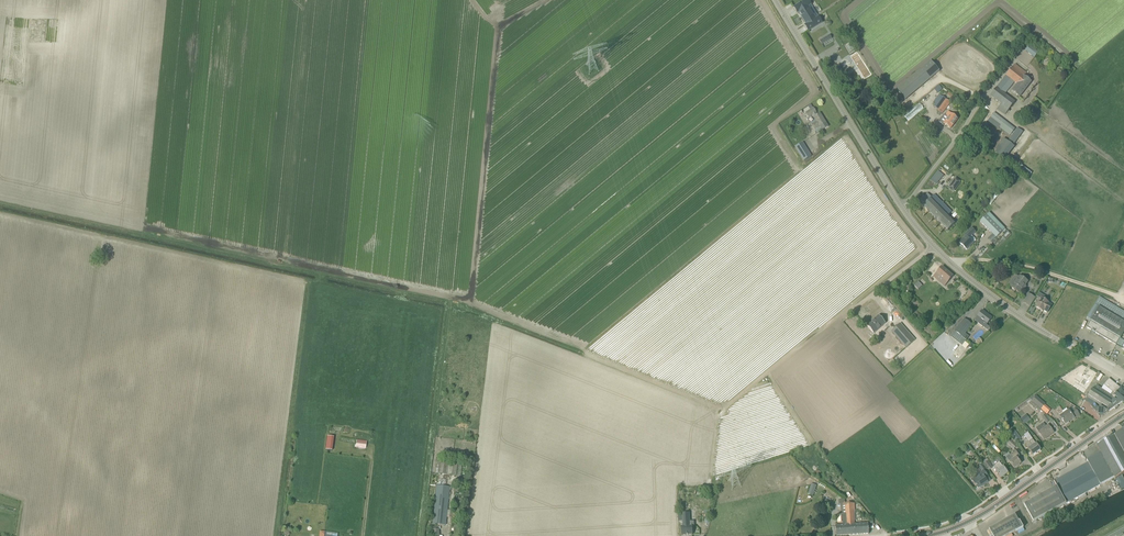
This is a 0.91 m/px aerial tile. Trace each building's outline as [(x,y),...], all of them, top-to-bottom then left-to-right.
[(794,7),(798,13),(799,12),(807,24),(805,25),(809,31),(822,23),(819,17),(816,19),(808,6),(811,5),(808,0),(806,0),(794,7)] [(832,39),(830,35),(820,41),(822,45),(832,39)] [(1026,51),(1033,57),(1034,58),(1039,52),(1031,45),(1026,51)] [(931,78),(940,71),(931,61),(923,68),(931,78)] [(1005,115),(1014,103),(1015,102),(1005,95),(1014,83),(1017,85),(1011,91),(1019,98),(1031,82),(1024,76),(1026,73),(1015,64),(1006,76),(990,96),(1001,104),(997,109),(1005,115)] [(942,114),(951,103),(939,95),(933,103),(935,104),(934,106),(938,110),(937,110),(942,114)] [(809,117),(813,115),(817,122),(812,125),(815,129),(820,126),(822,130),(828,127),(820,114),(817,115),(816,113),(814,109),(806,113),(809,117)] [(943,125),(944,124),(951,129),(958,119),(948,112),(945,116),(944,115),(938,122),(943,125)] [(1004,122),(993,114),(991,117),(1001,126),(1004,122)] [(812,156),(803,143),(795,147),(804,161),(812,156)] [(941,174),(941,173),(938,171),(939,171),(938,171),(931,180),(936,185),(944,175),(941,174)] [(956,188),(961,182),(956,178),(952,185),(956,188)] [(919,202),(948,231),(955,223),(948,216),(951,213),(934,195),(931,198),(928,194),(922,200),(919,202)] [(980,222),(988,229),(996,238),(1002,231),(986,215),(980,222)] [(966,236),(959,243),(967,250),(973,244),(976,241),(976,239),(973,236),(971,236),(975,232),(972,228),(964,235),(966,236)] [(942,267),(933,277),(937,280),(940,277),(947,283),(953,277),(942,267)] [(1028,282),(1020,276),(1011,288),(1019,294),(1028,282)] [(1099,297),(1095,305),(1099,307),(1090,321),(1091,321),(1087,328),(1116,345),(1120,339),(1123,333),(1123,312),(1099,297)] [(1040,298),(1040,299),(1038,302),(1039,302),(1036,307),(1043,312),(1043,311),(1047,313),(1052,305),(1048,303),(1041,298),(1041,299),(1040,298)] [(992,318),(982,311),(974,321),(984,328),(992,318)] [(879,316),(867,326),(874,334),(885,323),(879,316)] [(964,319),(955,332),(962,337),(972,325),(964,319)] [(915,340),(900,324),(891,331),(906,348),(915,340)] [(951,337),(962,346),(966,340),(962,337),(955,332),(951,337)] [(1109,379),(1103,385),(1101,389),(1097,386),(1095,389),(1093,387),(1087,397),(1090,399),(1109,412),(1114,408),(1115,409),(1118,407),(1117,406),(1122,402),(1123,401),(1123,402),(1123,386),(1122,385),(1120,388),(1117,386),(1109,379)] [(1032,401),(1040,409),(1045,404),(1036,396),(1032,401)] [(1100,418),(1109,412),(1108,411),(1101,407),(1099,408),(1095,403),(1092,405),(1090,405),(1095,411),(1094,411),(1100,418)] [(1060,417),(1065,424),(1073,418),(1074,419),(1079,415),(1075,409),(1070,413),(1069,411),(1060,417)] [(1041,417),(1046,423),(1050,421),(1045,414),(1041,417)] [(1024,424),(1028,420),(1030,419),(1026,415),(1025,416),(1024,416),(1020,419),(1024,424)] [(1036,429),(1040,434),(1044,440),(1054,433),(1048,425),(1046,426),(1043,423),(1036,429)] [(1010,435),(1016,442),(1021,439),(1015,431),(1010,435)] [(1097,446),(1101,453),(1114,477),(1115,480),(1123,475),(1123,431),(1097,446)] [(334,437),(327,436),(325,450),(332,451),(334,437)] [(1017,446),(1014,442),(1011,439),(1007,443),(1013,450),(1017,446)] [(1033,439),(1029,442),(1025,445),(1028,449),(1033,455),(1040,450),(1033,439)] [(366,449),(367,441),(361,441),(361,442),(357,441),(356,448),(366,449)] [(1006,458),(1010,463),(1014,469),(1021,464),(1016,458),(1019,456),(1016,451),(1006,458)] [(1090,466),(1093,471),(1100,485),(1114,477),(1101,453),(1087,460),(1090,466)] [(438,474),(455,475),(456,476),(457,462),(440,460),(438,474)] [(984,464),(989,471),(992,468),(988,461),(984,464)] [(1003,467),(999,463),(993,467),(996,472),(1000,479),(1008,473),(1003,467)] [(988,483),(985,478),(988,476),(984,470),(985,469),(982,464),(979,466),(982,471),(974,477),(976,479),(973,481),(978,489),(984,484),(985,485),(988,483)] [(1066,504),(1094,488),(1100,485),(1093,471),(1069,484),(1062,488),(1058,490),(1066,504)] [(433,524),(436,525),(445,526),(450,487),(437,486),(433,524)] [(1033,522),(1066,504),(1058,490),(1056,487),(1024,505),(1033,522)] [(693,504),(702,505),(702,501),(703,497),(694,496),(693,504)] [(845,504),(841,504),(842,514),(841,514),(841,523),(844,523),(844,525),(836,526),(837,535),(838,535),(869,534),(868,524),(855,525),(853,503),(845,504)] [(693,535),(692,526),(694,526),(694,522),(690,522),(689,514),(682,514),(683,527),(681,527),(682,535),(693,535)] [(989,529),(992,535),(1008,535),(1016,532),(1023,528),(1019,521),(1018,522),(1015,515),(989,529)]
